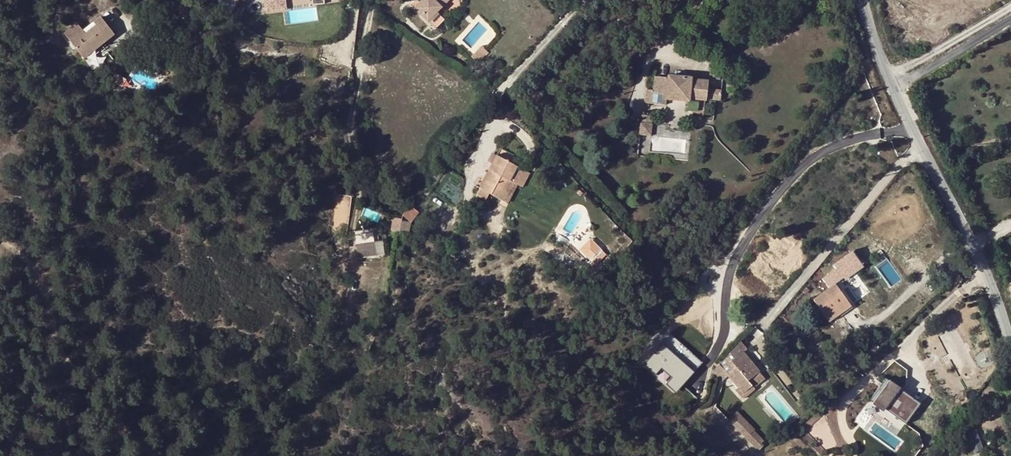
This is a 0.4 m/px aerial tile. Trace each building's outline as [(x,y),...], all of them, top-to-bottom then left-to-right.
[(264,8),(338,3),(338,0),(263,0),(264,8)] [(436,30),(445,21),(436,13),(449,0),(422,0),(414,9),(436,30)] [(445,21),(463,2),(461,0),(449,0),(436,13),(445,21)] [(96,37),(102,45),(114,34),(101,18),(94,23),(96,26),(86,34),(77,24),(64,34),(82,55),(95,45),(91,41),(96,37)] [(85,58),(102,45),(96,37),(91,41),(95,45),(82,55),(85,58)] [(481,45),(471,57),(478,64),(489,53),(481,45)] [(721,100),(722,90),(707,89),(708,81),(691,79),(691,77),(668,75),(668,78),(654,76),(653,90),(647,89),(646,102),(655,103),(656,93),(666,94),(666,98),(689,100),(689,99),(706,100),(707,98),(721,100)] [(120,76),(117,81),(123,86),(126,81),(120,76)] [(652,116),(642,114),(641,123),(652,124),(652,116)] [(652,124),(641,123),(640,135),(651,136),(652,124)] [(503,201),(513,183),(509,180),(517,166),(510,162),(513,156),(501,149),(497,155),(492,164),(479,188),(503,201)] [(488,162),(492,164),(497,155),(494,153),(493,156),(491,155),(488,162)] [(524,170),(526,171),(528,172),(532,165),(528,163),(524,170)] [(518,185),(526,171),(524,170),(517,166),(509,180),(513,183),(518,185)] [(410,206),(402,216),(410,222),(418,212),(410,206)] [(377,254),(375,242),(357,245),(358,257),(377,254)] [(601,249),(590,260),(595,266),(606,255),(601,249)] [(852,251),(819,273),(828,287),(861,264),(852,251)] [(843,280),(836,285),(839,289),(846,284),(843,280)] [(829,321),(839,313),(837,310),(849,302),(839,289),(836,285),(835,284),(813,300),(829,321)] [(837,310),(839,313),(851,306),(849,302),(837,310)] [(673,334),(669,338),(675,344),(679,340),(673,334)] [(669,338),(647,364),(652,368),(650,370),(656,376),(662,369),(671,377),(669,379),(679,388),(687,379),(680,373),(686,366),(695,374),(704,364),(679,340),(675,344),(669,338)] [(740,342),(737,345),(743,352),(747,350),(740,342)] [(737,345),(713,371),(722,381),(728,375),(744,393),(752,386),(748,381),(758,373),(759,372),(743,352),(737,345)] [(687,379),(679,388),(681,389),(695,374),(686,366),(680,373),(687,379)] [(765,381),(758,373),(748,381),(752,386),(754,388),(756,386),(757,387),(765,381)] [(832,424),(843,425),(843,424),(863,427),(863,424),(876,425),(879,437),(905,430),(904,427),(911,424),(902,387),(887,391),(891,404),(884,406),(886,411),(873,414),(872,409),(846,405),(845,410),(834,408),(832,424)] [(803,398),(796,403),(805,415),(812,410),(803,398)] [(884,406),(872,409),(873,414),(886,411),(884,406)] [(728,422),(758,453),(764,448),(762,445),(764,443),(754,432),(755,431),(738,413),(728,422)] [(843,424),(843,425),(842,427),(873,432),(875,438),(879,437),(876,425),(863,424),(863,427),(843,424)] [(905,430),(879,437),(880,441),(914,432),(911,424),(904,427),(905,430)] [(966,432),(974,451),(983,448),(976,428),(966,432)]
